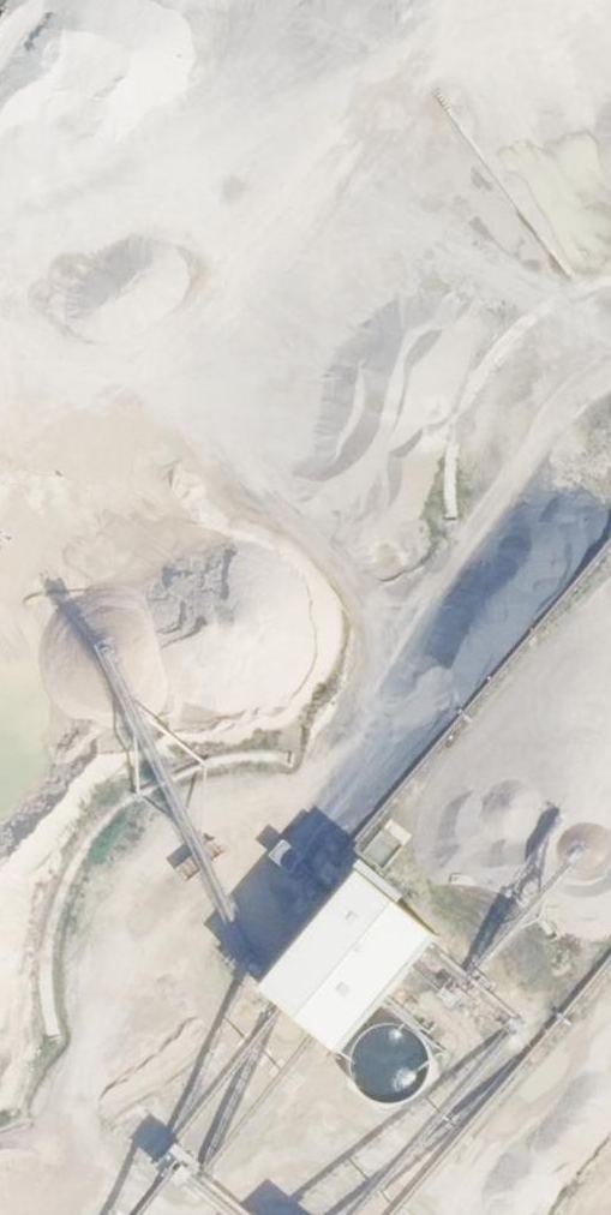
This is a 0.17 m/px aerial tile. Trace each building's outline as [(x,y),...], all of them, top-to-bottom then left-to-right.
[(333,25),(347,27),(350,6),(351,3),(347,0),(288,0),(333,25)] [(430,935),(353,871),(255,988),(331,1052),(430,935)]
